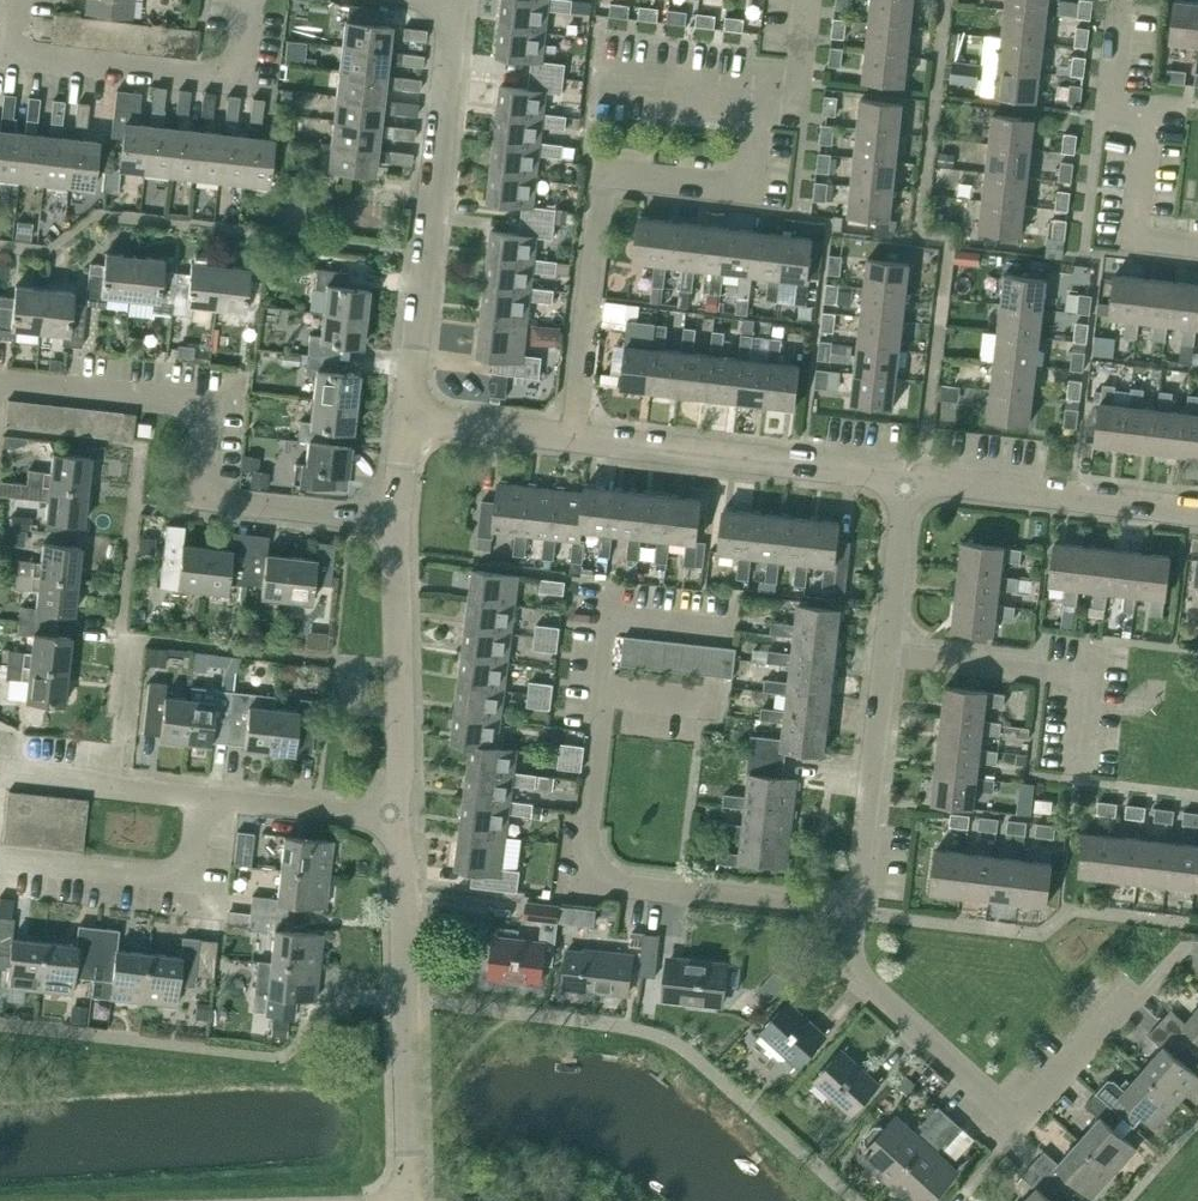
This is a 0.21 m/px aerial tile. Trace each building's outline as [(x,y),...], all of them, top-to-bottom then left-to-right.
[(88,5),(87,11),(132,17),(133,10),(134,0),(88,0),(88,5)] [(501,24),(549,29),(551,10),(573,12),(574,0),(504,0),(501,24)] [(836,7),(848,9),(849,0),(837,0),(836,7)] [(916,0),(872,0),(870,21),(913,26),(916,0)] [(1048,13),(1049,0),(1007,0),(1006,8),(1048,13)] [(1067,0),(1060,0),(1059,14),(1078,16),(1080,2),(1067,0)] [(1079,17),(1092,18),(1093,0),(1081,0),(1079,17)] [(1171,41),(1197,44),(1197,2),(1182,0),(1176,0),(1171,41)] [(612,2),(611,15),(629,17),(631,4),(612,2)] [(346,20),(343,45),(389,51),(389,50),(392,25),(377,23),(378,8),(349,6),(348,20),(346,20)] [(639,18),(658,20),(659,8),(641,6),(639,18)] [(1003,37),(1045,41),(1048,13),(1006,8),(1003,37)] [(688,11),(669,9),(668,21),(687,24),(688,11)] [(717,15),(698,12),(696,25),(715,27),(717,15)] [(56,14),(53,43),(70,45),(73,16),(56,14)] [(87,17),(73,16),(70,45),(84,46),(87,17)] [(745,18),(726,16),(725,29),(744,30),(745,18)] [(84,46),(99,48),(102,19),(87,17),(84,46)] [(847,19),(835,18),(833,36),(845,38),(847,19)] [(112,50),(116,20),(102,19),(99,48),(112,50)] [(130,22),(116,20),(112,50),(126,51),(130,22)] [(867,50),(909,54),(913,26),(870,21),(867,50)] [(130,22),(126,51),(140,52),(143,24),(130,22)] [(158,25),(143,24),(140,52),(155,54),(158,25)] [(549,29),(501,24),(498,56),(533,60),(532,75),(566,78),(568,63),(545,61),(549,29)] [(173,27),(158,25),(155,54),(170,55),(173,27)] [(187,29),(173,27),(170,55),(184,57),(187,29)] [(405,27),(403,38),(426,40),(427,29),(405,27)] [(1078,27),(1075,45),(1088,47),(1090,28),(1078,27)] [(200,29),(187,29),(184,57),(197,59),(200,29)] [(1000,65),(1041,70),(1045,41),(1003,37),(1000,65)] [(343,45),(341,70),(386,75),(386,74),(388,62),(389,51),(343,45)] [(832,46),(830,65),(842,66),(844,47),(832,46)] [(906,84),(909,54),(867,50),(864,79),(906,84)] [(402,52),(400,63),(423,66),(424,54),(402,52)] [(1074,55),(1072,74),(1085,75),(1087,57),(1074,55)] [(979,64),(953,61),(950,83),(977,86),(979,64)] [(1000,65),(996,94),(1038,99),(1041,70),(1000,65)] [(1167,81),(1185,83),(1187,71),(1168,69),(1167,81)] [(341,70),(338,95),(384,99),(385,86),(386,75),(341,70)] [(501,86),(498,115),(546,120),(546,113),(549,91),(564,92),(566,78),(532,75),(530,88),(501,86)] [(399,76),(398,87),(420,90),(422,79),(422,78),(399,76)] [(1083,85),(1071,84),(1068,102),(1081,104),(1083,85)] [(152,109),(150,125),(144,170),(168,173),(174,128),(162,126),(164,110),(167,87),(155,86),(152,109)] [(824,114),(837,115),(839,97),(844,97),(845,89),(827,87),(826,95),(824,114)] [(191,90),(180,88),(176,111),(188,113),(191,90)] [(144,170),(150,125),(138,123),(142,92),(117,89),(112,137),(124,139),(120,168),(144,170)] [(290,91),(280,89),(278,100),(289,101),(290,91)] [(204,91),(201,114),(213,116),(216,93),(204,91)] [(13,117),(16,94),(4,93),(2,116),(13,117)] [(229,94),(226,117),(237,119),(240,96),(229,94)] [(338,95),(335,119),(381,124),(382,111),(395,112),(418,114),(419,103),(396,100),(384,99),(338,95)] [(38,120),(41,97),(29,96),(27,118),(38,120)] [(265,99),(254,97),(250,120),(262,121),(265,99)] [(53,99),(50,135),(45,181),(69,184),(74,138),(62,137),(63,122),(65,100),(53,99)] [(857,127),(900,133),(903,103),(861,99),(857,127)] [(90,103),(78,101),(76,124),(87,126),(90,103)] [(546,120),(498,115),(495,143),(542,148),(543,143),(545,126),(568,128),(568,122),(569,116),(546,113),(546,120)] [(990,143),(1032,148),(1033,140),(1035,119),(994,114),(991,140),(990,143)] [(335,119),(333,143),(378,148),(379,135),(381,124),(335,119)] [(821,142),(833,144),(836,125),(823,123),(821,142)] [(394,125),(392,136),(415,139),(416,128),(394,125)] [(897,161),(900,133),(857,127),(854,156),(897,161)] [(195,176),(200,131),(174,128),(168,173),(195,176)] [(0,130),(0,176),(20,178),(25,132),(0,129),(0,130)] [(224,133),(200,131),(195,176),(218,179),(224,133)] [(50,135),(36,134),(25,132),(20,178),(45,181),(50,135)] [(242,181),(248,136),(224,133),(218,179),(242,181)] [(1078,134),(1065,133),(1063,152),(1076,154),(1078,134)] [(274,139),(248,136),(242,181),(269,184),(274,139)] [(94,187),(99,141),(74,138),(69,184),(94,187)] [(333,143),(330,169),(375,174),(377,160),(378,148),(333,143)] [(495,143),(492,172),(539,177),(541,156),(564,158),(575,159),(575,152),(576,146),(566,145),(543,143),(542,148),(495,143)] [(987,171),(1028,176),(1032,148),(990,143),(987,171)] [(391,150),(389,161),(413,164),(414,152),(391,150)] [(818,170),(830,172),(832,154),(820,152),(818,170)] [(956,155),(940,153),(939,164),(955,166),(956,155)] [(854,156),(851,184),(893,189),(897,161),(854,156)] [(1062,161),(1059,180),(1072,181),(1075,162),(1062,161)] [(279,163),(278,176),(289,177),(290,164),(279,163)] [(984,200),(1025,205),(1028,176),(987,171),(984,200)] [(539,177),(492,172),(489,201),(524,205),(523,220),(557,224),(557,223),(576,225),(577,215),(558,213),(559,209),(536,206),(539,177)] [(817,181),(815,199),(827,201),(829,182),(817,181)] [(847,213),(878,217),(890,218),(893,189),(851,184),(848,203),(847,213)] [(1058,190),(1056,209),(1069,210),(1071,191),(1058,190)] [(980,229),(1021,234),(1025,205),(984,200),(980,229)] [(844,231),(846,216),(836,215),(834,229),(844,231)] [(655,262),(653,286),(664,287),(667,264),(665,264),(670,220),(641,217),(635,260),(655,262)] [(878,217),(876,235),(894,237),(895,231),(893,230),(893,227),(889,226),(890,221),(890,218),(878,217)] [(1066,239),(1068,220),(1055,218),(1053,237),(1066,239)] [(33,222),(17,220),(15,238),(31,240),(33,222)] [(492,230),(489,262),(536,268),(536,259),(539,237),(555,239),(557,224),(523,220),(521,234),(492,230)] [(695,267),(693,267),(698,224),(670,220),(665,264),(667,264),(684,266),(681,289),(693,291),(695,267)] [(713,270),(710,293),(721,294),(724,271),(722,271),(727,227),(698,224),(693,267),(695,267),(713,270)] [(755,230),(727,227),(722,271),(724,271),(740,273),(738,296),(749,297),(750,297),(753,274),(750,274),(755,230)] [(767,299),(765,316),(776,318),(778,305),(773,305),(774,300),(779,300),(781,277),(779,277),(784,234),(755,230),(750,274),(753,274),(770,276),(767,299)] [(813,238),(784,234),(779,277),(781,277),(798,280),(796,302),(808,304),(810,281),(808,280),(813,238)] [(89,273),(86,305),(87,305),(106,307),(108,296),(131,298),(135,255),(106,252),(105,264),(90,262),(89,273)] [(829,273),(842,274),(844,255),(831,254),(829,273)] [(172,314),(177,271),(163,270),(165,258),(135,255),(131,298),(154,301),(153,312),(172,314)] [(866,288),(907,292),(911,263),(869,258),(866,288)] [(489,262),(485,293),(532,298),(533,288),(535,272),(558,274),(558,270),(559,262),(536,259),(536,268),(489,262)] [(177,271),(172,314),(192,316),(193,305),(216,308),(221,264),(192,261),(191,273),(177,271)] [(250,267),(221,264),(216,308),(240,310),(238,321),(258,322),(262,291),(263,281),(248,280),(250,267)] [(326,290),(324,313),(366,318),(370,288),(348,286),(349,272),(317,269),(315,289),(326,290)] [(1002,304),(1044,309),(1047,279),(1006,274),(1002,304)] [(1127,319),(1125,336),(1138,338),(1139,320),(1140,320),(1145,278),(1116,274),(1111,317),(1127,319)] [(1174,281),(1145,278),(1140,320),(1156,322),(1153,340),(1166,341),(1168,323),(1168,324),(1174,281)] [(1195,345),(1197,327),(1197,319),(1197,284),(1174,281),(1168,324),(1184,325),(1182,343),(1195,345)] [(855,291),(840,289),(841,284),(828,282),(825,301),(838,303),(853,305),(855,291)] [(17,286),(16,296),(2,294),(0,309),(0,337),(17,339),(18,328),(41,331),(46,289),(17,286)] [(653,286),(651,302),(662,303),(664,287),(653,286)] [(532,298),(485,293),(482,324),(528,329),(532,300),(554,303),(555,291),(533,288),(532,298)] [(862,316),(904,321),(907,292),(866,288),(862,316)] [(75,292),(46,289),(41,331),(64,333),(63,344),(82,346),(86,315),(87,305),(86,305),(73,304),(75,292)] [(680,291),(678,305),(689,307),(691,293),(680,291)] [(1078,312),(1091,313),(1093,295),(1080,293),(1078,312)] [(708,296),(706,309),(718,310),(719,297),(708,296)] [(738,296),(736,313),(748,314),(750,297),(749,297),(738,296)] [(630,304),(606,301),(603,326),(627,329),(628,321),(630,304)] [(999,332),(1041,337),(1044,309),(1002,304),(999,332)] [(822,330),(835,332),(837,312),(824,311),(822,330)] [(310,335),(308,354),(340,357),(341,344),(363,347),(366,318),(324,313),(321,337),(310,335)] [(709,397),(738,401),(743,358),(740,358),(723,356),(727,316),(715,315),(711,354),(714,355),(709,397)] [(859,344),(901,349),(904,321),(862,316),(859,344)] [(623,387),(652,390),(657,347),(654,347),(637,345),(640,322),(628,321),(625,344),(628,345),(623,387)] [(1077,322),(1075,341),(1088,342),(1090,323),(1077,322)] [(528,329),(482,324),(478,356),(496,358),(494,373),(541,378),(543,357),(526,356),(528,329)] [(652,390),(681,394),(686,351),(682,351),(666,349),(668,326),(657,324),(654,347),(657,347),(652,390)] [(766,404),(796,408),(801,365),(780,363),(783,339),(785,326),(774,325),(773,338),(771,338),(768,361),(771,361),(766,404)] [(685,327),(682,351),(686,351),(681,394),(709,397),(714,355),(711,354),(694,352),(696,329),(685,327)] [(996,360),(1037,365),(1041,337),(999,332),(996,360)] [(738,401),(766,404),(771,361),(768,361),(751,359),(754,336),(743,334),(740,358),(743,358),(738,401)] [(145,339),(128,337),(126,352),(144,354),(145,339)] [(819,358),(832,360),(833,341),(821,340),(819,358)] [(177,356),(193,358),(195,346),(178,344),(177,356)] [(856,373),(897,378),(901,349),(859,344),(856,373)] [(227,349),(213,348),(212,361),(226,362),(227,349)] [(1071,369),(1084,370),(1086,352),(1073,350),(1071,369)] [(317,375),(314,398),(357,402),(360,374),(338,372),(340,357),(308,354),(306,374),(317,375)] [(300,357),(285,355),(284,365),(299,367),(300,357)] [(992,389),(1034,394),(1037,365),(996,360),(992,389)] [(818,368),(816,387),(828,389),(831,370),(818,368)] [(853,402),(894,407),(897,378),(856,373),(853,402)] [(1070,379),(1068,398),(1081,399),(1083,380),(1070,379)] [(961,386),(941,384),(939,400),(959,402),(961,386)] [(1096,443),(1126,447),(1130,405),(1114,403),(1116,386),(1104,384),(1103,391),(1102,402),(1101,402),(1099,419),(1086,418),(1085,430),(1097,432),(1096,443)] [(1126,447),(1154,450),(1159,409),(1158,409),(1142,407),(1145,389),(1132,388),(1130,405),(1126,447)] [(989,418),(1031,423),(1034,394),(992,389),(989,418)] [(1095,390),(1094,401),(1101,402),(1102,402),(1103,391),(1095,390)] [(1182,454),(1187,413),(1171,410),(1173,392),(1161,391),(1158,409),(1159,409),(1154,450),(1182,454)] [(1197,456),(1197,395),(1190,394),(1187,413),(1182,454),(1197,456)] [(353,431),(357,402),(314,398),(312,422),(301,420),(299,441),(309,442),(309,441),(330,443),(332,429),(353,431)] [(24,401),(9,399),(6,426),(21,427),(24,401)] [(38,402),(24,401),(21,427),(35,429),(38,402)] [(38,402),(35,429),(49,431),(52,404),(38,402)] [(66,405),(52,404),(49,431),(64,432),(66,405)] [(81,407),(66,405),(64,432),(77,434),(81,407)] [(92,436),(95,409),(81,407),(77,434),(92,436)] [(1065,426),(1077,427),(1080,409),(1067,407),(1065,426)] [(109,410),(95,409),(92,436),(106,437),(109,410)] [(120,438),(123,412),(109,410),(106,437),(120,438)] [(136,413),(123,412),(120,438),(134,440),(136,413)] [(151,423),(139,422),(138,434),(150,435),(151,423)] [(352,445),(339,444),(309,441),(309,442),(307,465),(296,464),(294,482),(336,487),(337,473),(348,474),(352,445)] [(29,469),(28,482),(88,488),(91,457),(53,452),(51,472),(29,469)] [(269,487),(270,470),(260,469),(261,456),(242,454),(241,469),(251,470),(249,484),(269,487)] [(48,500),(46,519),(47,519),(46,529),(79,532),(80,523),(84,523),(88,488),(28,482),(27,483),(0,480),(0,495),(48,500)] [(516,532),(513,553),(520,554),(525,555),(527,533),(523,533),(528,486),(500,482),(497,502),(483,500),(478,536),(480,536),(478,549),(491,551),(493,529),(516,532)] [(528,486),(523,533),(527,533),(544,535),(542,559),(553,560),(556,537),(551,536),(556,489),(528,486)] [(586,486),(585,492),(582,529),(601,531),(598,554),(610,556),(613,532),(611,532),(616,490),(586,486)] [(585,492),(556,489),(551,536),(556,537),(573,539),(571,560),(583,562),(585,539),(580,538),(582,529),(585,492)] [(644,493),(616,490),(611,532),(613,532),(630,534),(627,558),(638,559),(641,535),(639,535),(644,493)] [(667,539),(672,496),(644,493),(639,535),(641,535),(659,538),(656,562),(667,563),(670,539),(667,539)] [(702,499),(672,496),(667,539),(670,539),(687,541),(684,565),(695,566),(698,541),(697,541),(702,499)] [(741,554),(738,578),(750,579),(752,555),(749,555),(754,512),(725,509),(720,551),(741,554)] [(783,515),(754,512),(749,555),(752,555),(770,557),(767,581),(779,582),(782,559),(778,558),(783,515)] [(12,514),(10,527),(31,530),(33,516),(12,514)] [(810,562),(806,562),(811,519),(783,515),(778,558),(782,559),(798,561),(795,585),(807,587),(807,584),(810,562)] [(806,562),(810,562),(807,584),(824,586),(823,588),(835,589),(846,590),(851,542),(838,540),(841,522),(811,519),(806,562)] [(0,528),(0,529),(0,538),(17,540),(18,529),(0,528)] [(141,538),(139,551),(155,553),(157,540),(141,538)] [(162,566),(160,588),(178,590),(178,587),(204,590),(209,546),(183,543),(165,541),(164,552),(162,566)] [(963,541),(960,571),(1002,576),(1004,559),(1021,561),(1023,549),(1005,547),(1006,546),(963,541)] [(81,547),(43,542),(42,562),(0,558),(0,569),(18,571),(18,572),(78,578),(81,547)] [(1056,542),(1050,584),(1066,586),(1064,604),(1077,605),(1079,588),(1080,588),(1085,546),(1056,542)] [(209,546),(204,590),(228,593),(229,583),(246,585),(246,583),(248,583),(250,562),(232,560),(233,549),(209,546)] [(1113,549),(1085,546),(1080,588),(1095,590),(1093,607),(1105,609),(1108,591),(1113,549)] [(1142,553),(1113,549),(1108,591),(1124,593),(1121,611),(1134,612),(1136,595),(1137,595),(1142,553)] [(250,562),(248,583),(263,585),(262,596),(289,600),(294,556),(267,553),(266,564),(250,562)] [(1152,597),(1151,614),(1162,615),(1164,599),(1166,599),(1171,556),(1142,553),(1137,595),(1152,597)] [(294,556),(289,600),(294,600),(294,604),(310,606),(311,602),(312,602),(314,583),(331,585),(332,572),(334,561),(317,559),(294,556)] [(608,578),(610,563),(599,562),(598,577),(608,578)] [(470,599),(516,605),(520,576),(474,570),(470,599)] [(1020,577),(1002,576),(960,571),(957,599),(998,604),(1000,588),(1019,590),(1020,577)] [(21,604),(20,618),(58,622),(59,611),(74,612),(78,578),(18,572),(16,588),(39,590),(37,606),(21,604)] [(543,578),(541,590),(564,593),(566,580),(543,578)] [(467,628),(512,634),(516,605),(470,599),(467,628)] [(798,608),(798,604),(799,600),(780,599),(779,606),(798,608)] [(957,599),(953,629),(995,634),(997,616),(1015,619),(1016,606),(998,604),(957,599)] [(771,633),(795,636),(796,633),(839,638),(842,608),(798,604),(798,608),(796,624),(773,622),(771,633)] [(1075,627),(1077,611),(1064,609),(1062,626),(1075,627)] [(1116,610),(1114,628),(1132,630),(1134,612),(1121,611),(1116,610)] [(72,637),(56,636),(58,622),(20,618),(18,632),(33,634),(31,653),(10,651),(8,663),(68,670),(72,637)] [(537,624),(536,636),(560,639),(561,626),(537,624)] [(463,656),(509,662),(512,634),(467,628),(463,656)] [(307,630),(305,647),(327,649),(329,633),(307,630)] [(792,661),(835,666),(839,638),(796,633),(795,636),(793,652),(769,649),(768,661),(792,664),(792,661)] [(640,636),(626,634),(622,664),(637,666),(640,636)] [(535,648),(558,651),(560,639),(536,636),(535,648)] [(654,637),(640,636),(637,666),(651,668),(654,637)] [(665,669),(668,639),(654,637),(651,668),(665,669)] [(682,641),(668,639),(665,669),(679,670),(682,641)] [(679,670),(692,672),(696,642),(682,641),(679,670)] [(710,644),(696,642),(692,672),(706,674),(710,644)] [(724,645),(710,644),(706,674),(720,675),(724,645)] [(737,647),(724,645),(720,675),(734,677),(737,647)] [(147,647),(145,664),(165,666),(167,649),(147,647)] [(236,672),(242,672),(244,657),(196,652),(195,671),(208,673),(209,669),(224,670),(236,672)] [(460,685),(505,690),(509,662),(463,656),(460,685)] [(746,674),(748,661),(737,660),(735,673),(746,674)] [(789,690),(832,695),(835,666),(792,661),(792,664),(790,681),(766,678),(764,690),(788,693),(789,690)] [(8,663),(0,662),(0,675),(7,676),(6,678),(29,681),(27,699),(65,703),(68,670),(8,663)] [(299,664),(283,662),(282,678),(297,680),(299,664)] [(224,670),(222,690),(234,691),(236,672),(224,670)] [(144,733),(161,735),(160,738),(187,741),(192,698),(166,695),(167,682),(150,681),(144,733)] [(531,681),(529,694),(553,696),(554,683),(531,681)] [(456,713),(502,719),(505,690),(460,685),(456,713)] [(193,686),(192,698),(187,741),(211,744),(212,740),(230,742),(235,691),(234,691),(222,690),(217,689),(193,686)] [(988,692),(988,691),(947,686),(943,716),(985,720),(986,704),(1004,706),(1006,694),(988,692)] [(786,718),(829,723),(832,695),(789,690),(788,693),(786,709),(762,706),(761,718),(785,721),(786,718)] [(245,748),(271,751),(276,708),(275,708),(276,696),(263,694),(235,691),(230,742),(245,744),(245,748)] [(529,694),(528,705),(551,708),(553,696),(529,694)] [(301,698),(300,710),(276,708),(271,751),(295,753),(296,750),(312,752),(318,700),(301,698)] [(472,743),(498,746),(502,719),(456,713),(453,742),(472,745),(472,743)] [(943,716),(940,744),(981,749),(983,732),(1001,734),(1002,722),(985,720),(943,716)] [(788,748),(825,752),(829,723),(786,718),(785,721),(784,738),(752,734),(749,757),(786,761),(788,748)] [(1018,734),(1017,738),(1030,739),(1031,727),(1022,726),(1021,734),(1018,734)] [(472,745),(468,776),(514,782),(515,771),(518,749),(498,746),(472,743),(472,745)] [(562,743),(561,754),(584,757),(585,746),(562,743)] [(940,744),(937,772),(978,777),(980,762),(998,763),(999,751),(981,749),(940,744)] [(584,757),(561,754),(559,767),(583,770),(584,757)] [(1017,754),(1016,765),(1027,766),(1028,755),(1017,754)] [(726,791),(725,803),(748,806),(749,802),(795,808),(798,778),(785,777),(785,775),(786,761),(749,757),(740,756),(739,766),(748,767),(748,771),(752,771),(749,794),(726,791)] [(514,782),(513,784),(536,787),(538,774),(515,771),(514,782)] [(978,777),(937,772),(933,801),(974,806),(976,790),(994,792),(996,780),(978,778),(978,777)] [(555,777),(539,775),(537,787),(554,789),(555,777)] [(468,776),(464,807),(510,812),(511,799),(513,784),(514,782),(468,776)] [(23,791),(9,790),(6,816),(20,817),(23,791)] [(36,793),(23,791),(20,817),(33,819),(36,793)] [(46,820),(49,794),(36,793),(33,819),(46,820)] [(62,796),(49,794),(46,820),(60,822),(62,796)] [(73,823),(76,797),(62,796),(60,822),(73,823)] [(89,799),(76,797),(73,823),(86,824),(89,799)] [(511,799),(510,812),(533,815),(534,802),(511,799)] [(1035,810),(1052,812),(1054,800),(1037,799),(1035,810)] [(1118,803),(1100,800),(1098,813),(1116,816),(1118,803)] [(791,836),(795,808),(749,802),(748,806),(746,823),(723,820),(721,832),(745,834),(745,831),(791,836)] [(1128,804),(1127,817),(1145,819),(1147,806),(1128,804)] [(533,815),(543,816),(544,807),(535,806),(533,815)] [(460,837),(506,843),(510,812),(464,807),(460,837)] [(1157,807),(1155,820),(1174,822),(1175,810),(1157,807)] [(1184,823),(1197,825),(1197,812),(1185,810),(1184,823)] [(971,815),(952,813),(951,825),(969,827),(971,815)] [(18,843),(20,817),(6,816),(4,841),(18,843)] [(999,818),(981,816),(979,829),(998,831),(999,818)] [(20,817),(18,843),(30,844),(33,819),(20,817)] [(46,820),(33,819),(30,844),(43,846),(46,820)] [(1009,819),(1008,832),(1027,834),(1028,822),(1009,819)] [(46,820),(43,846),(57,847),(60,822),(46,820)] [(73,823),(60,822),(57,847),(70,848),(73,823)] [(1036,835),(1056,837),(1057,824),(1038,822),(1036,835)] [(73,823),(70,848),(83,850),(86,824),(73,823)] [(254,832),(238,830),(234,863),(251,865),(254,832)] [(743,853),(719,850),(718,862),(740,865),(741,860),(788,866),(791,836),(745,831),(745,834),(743,853)] [(1085,832),(1080,874),(1110,877),(1115,835),(1085,832)] [(1115,835),(1110,877),(1138,880),(1143,838),(1115,835)] [(285,836),(281,868),(330,873),(334,841),(285,836)] [(521,869),(503,867),(506,843),(460,837),(456,869),(474,870),(472,885),(518,891),(521,869)] [(1143,838),(1138,880),(1167,884),(1172,842),(1143,838)] [(1195,887),(1197,862),(1197,845),(1172,842),(1167,884),(1195,887)] [(932,891),(962,894),(966,853),(937,849),(932,891)] [(962,894),(990,898),(995,856),(966,853),(962,894)] [(990,898),(1018,901),(1023,859),(995,856),(990,898)] [(1023,859),(1018,901),(1048,905),(1053,863),(1023,859)] [(253,895),(251,911),(288,915),(289,901),(327,905),(330,873),(281,868),(278,898),(253,895)] [(562,901),(561,915),(574,916),(576,902),(562,901)] [(540,942),(497,937),(492,978),(539,984),(542,963),(554,965),(561,905),(528,902),(526,917),(543,920),(540,942)] [(580,908),(578,925),(594,927),(596,910),(580,908)] [(275,931),(272,960),(320,966),(324,934),(287,929),(288,915),(251,911),(249,928),(275,931)] [(0,916),(0,953),(10,954),(7,986),(40,989),(45,940),(13,937),(15,918),(0,916)] [(77,944),(45,940),(40,989),(72,993),(74,975),(94,978),(100,927),(79,925),(77,944)] [(100,927),(94,978),(114,980),(112,997),(144,1000),(149,952),(117,949),(119,929),(100,927)] [(644,933),(639,975),(656,976),(660,935),(644,933)] [(149,952),(144,1000),(176,1004),(179,984),(195,985),(196,975),(196,974),(201,938),(183,936),(182,955),(149,952)] [(218,940),(201,938),(196,974),(214,976),(218,940)] [(567,950),(563,986),(630,993),(634,953),(616,951),(616,956),(567,950)] [(258,959),(254,992),(317,999),(320,966),(272,960),(258,959)] [(671,959),(667,997),(721,1004),(726,965),(671,959)] [(755,994),(767,1006),(787,984),(774,973),(755,994)] [(195,1018),(208,1019),(210,1004),(197,1002),(195,1018)] [(825,1035),(790,1002),(764,1031),(799,1063),(825,1035)] [(86,1022),(88,1006),(72,1004),(70,1021),(86,1022)] [(1172,1009),(1160,1022),(1187,1046),(1197,1034),(1197,1035),(1197,1008),(1186,1021),(1172,1009)] [(273,1020),(271,1035),(287,1036),(288,1022),(273,1020)] [(1142,1070),(1179,1102),(1197,1082),(1197,1075),(1177,1056),(1187,1046),(1160,1022),(1149,1034),(1163,1047),(1142,1070)] [(879,1083),(843,1051),(817,1080),(852,1112),(879,1083)] [(1109,1079),(1097,1092),(1124,1117),(1135,1105),(1158,1126),(1179,1102),(1142,1070),(1123,1092),(1109,1079)] [(898,1084),(908,1093),(916,1083),(906,1075),(898,1084)] [(1114,1127),(1124,1117),(1097,1092),(1086,1105),(1100,1118),(1080,1141),(1116,1173),(1138,1149),(1114,1127)] [(899,1117),(889,1130),(884,1125),(875,1126),(865,1137),(865,1144),(871,1149),(865,1156),(894,1181),(951,1117),(939,1106),(922,1125),(925,1128),(919,1135),(899,1117)] [(916,1200),(926,1200),(956,1168),(937,1151),(943,1144),(947,1147),(964,1128),(951,1117),(894,1181),(893,1181),(916,1200)] [(1045,1150),(1033,1163),(1060,1187),(1070,1176),(1094,1198),(1116,1173),(1080,1141),(1059,1163),(1045,1150)] [(1022,1175),(1037,1188),(1025,1200),(1054,1200),(1051,1198),(1060,1187),(1033,1163),(1022,1175)]
